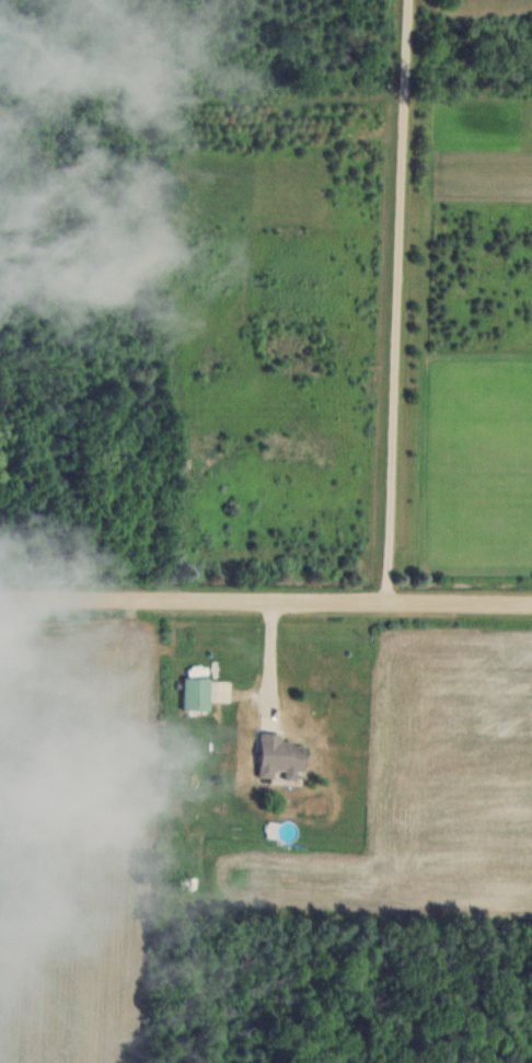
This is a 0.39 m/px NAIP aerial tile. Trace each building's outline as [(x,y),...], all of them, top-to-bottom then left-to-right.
[(232,679),(184,679),(184,710),(211,710),(211,701),(232,701),(232,679)] [(260,778),(297,779),(297,770),(306,771),(307,743),(282,743),(282,733),(261,732),(260,778)]
